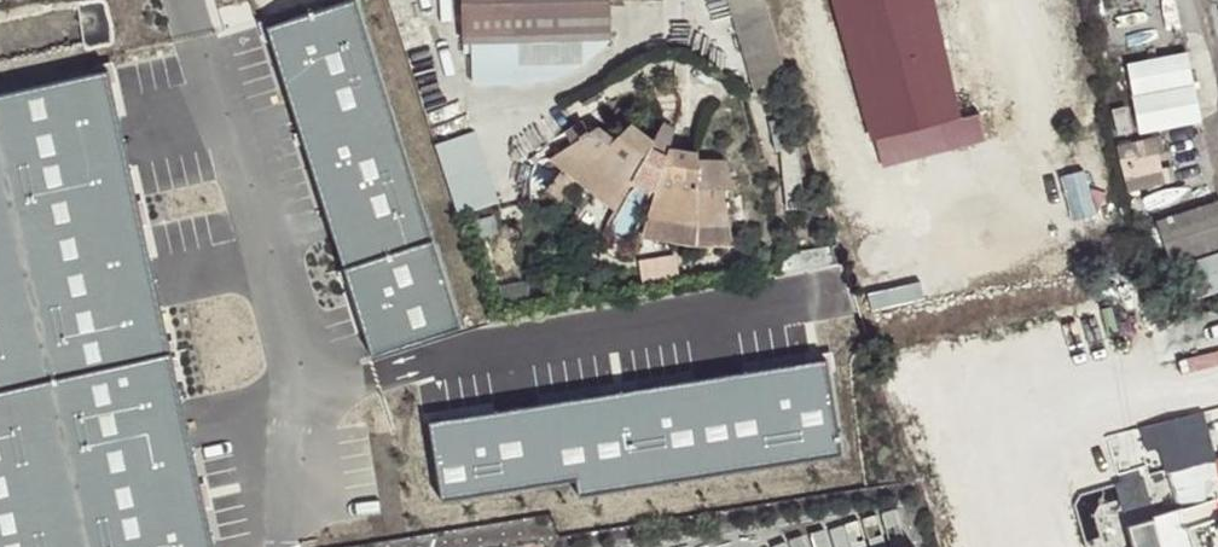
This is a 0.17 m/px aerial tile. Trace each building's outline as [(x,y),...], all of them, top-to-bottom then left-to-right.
[(420,17),(415,0),(388,0),(396,25),(420,17)] [(607,0),(462,0),(463,43),(608,39),(607,0)] [(764,0),(746,0),(749,10),(766,4),(764,0)] [(959,0),(831,0),(854,79),(828,86),(813,91),(822,123),(846,118),(865,190),(900,181),(889,137),(990,111),(959,0)] [(356,4),(263,34),(369,358),(462,328),(356,4)] [(396,25),(433,139),(445,135),(440,119),(451,117),(420,17),(396,25)] [(1130,65),(1138,134),(1200,126),(1191,57),(1130,65)] [(0,97),(0,394),(170,354),(105,73),(0,97)] [(663,123),(652,142),(647,152),(665,160),(670,149),(676,129),(663,123)] [(647,152),(652,142),(631,124),(613,139),(598,127),(550,159),(574,178),(591,162),(627,190),(632,183),(654,191),(649,209),(696,216),(697,212),(727,212),(724,189),(735,189),(727,162),(699,161),(699,153),(670,149),(665,160),(647,152)] [(1135,187),(1175,179),(1167,133),(1126,140),(1135,187)] [(591,162),(574,178),(576,179),(616,210),(627,190),(591,162)] [(1164,251),(1217,234),(1217,196),(1215,187),(1149,208),(1164,251)] [(730,227),(727,212),(697,212),(696,216),(649,209),(646,221),(697,227),(730,227)] [(1173,252),(1184,287),(1217,276),(1217,237),(1173,252)] [(0,394),(0,546),(216,546),(170,354),(0,394)] [(829,369),(436,427),(447,506),(578,487),(580,500),(843,461),(829,369)] [(827,527),(831,546),(873,546),(915,538),(909,510),(827,527)] [(1187,527),(1156,537),(1159,546),(1193,546),(1187,527)]
